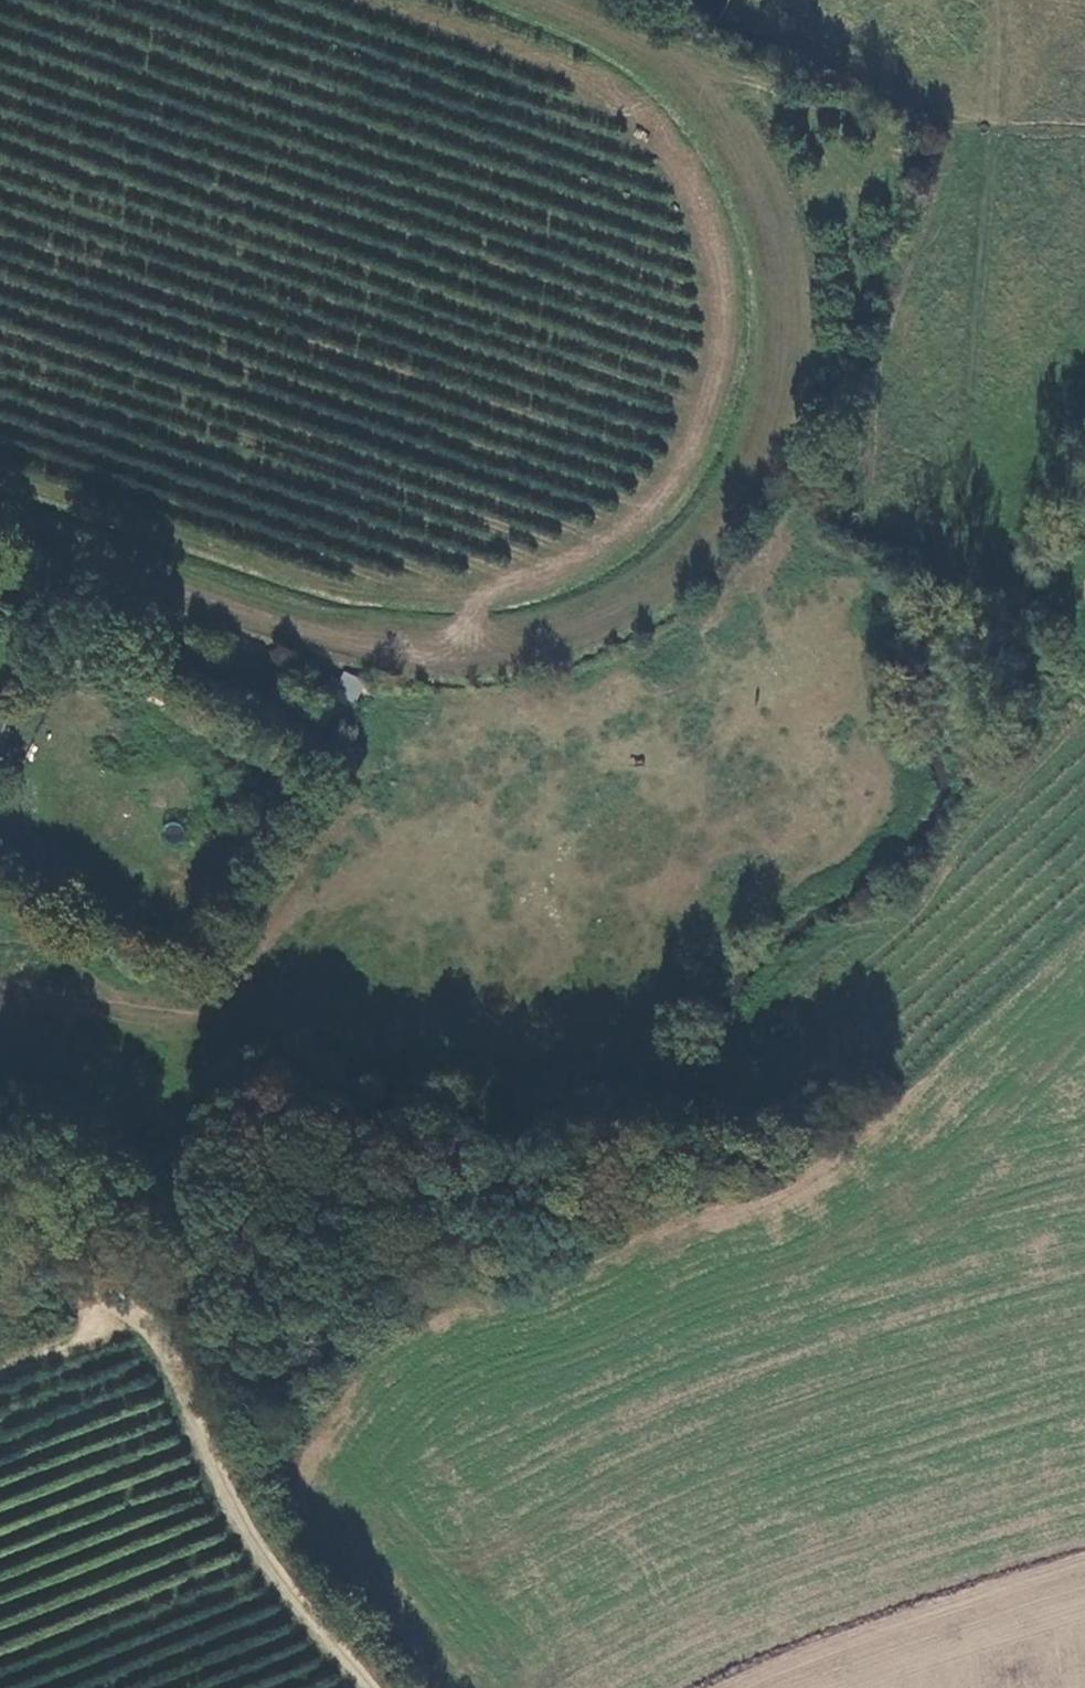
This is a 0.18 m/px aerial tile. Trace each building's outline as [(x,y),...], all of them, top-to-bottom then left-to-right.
[(358,705),(369,682),(346,670),(334,693),(358,705)]
